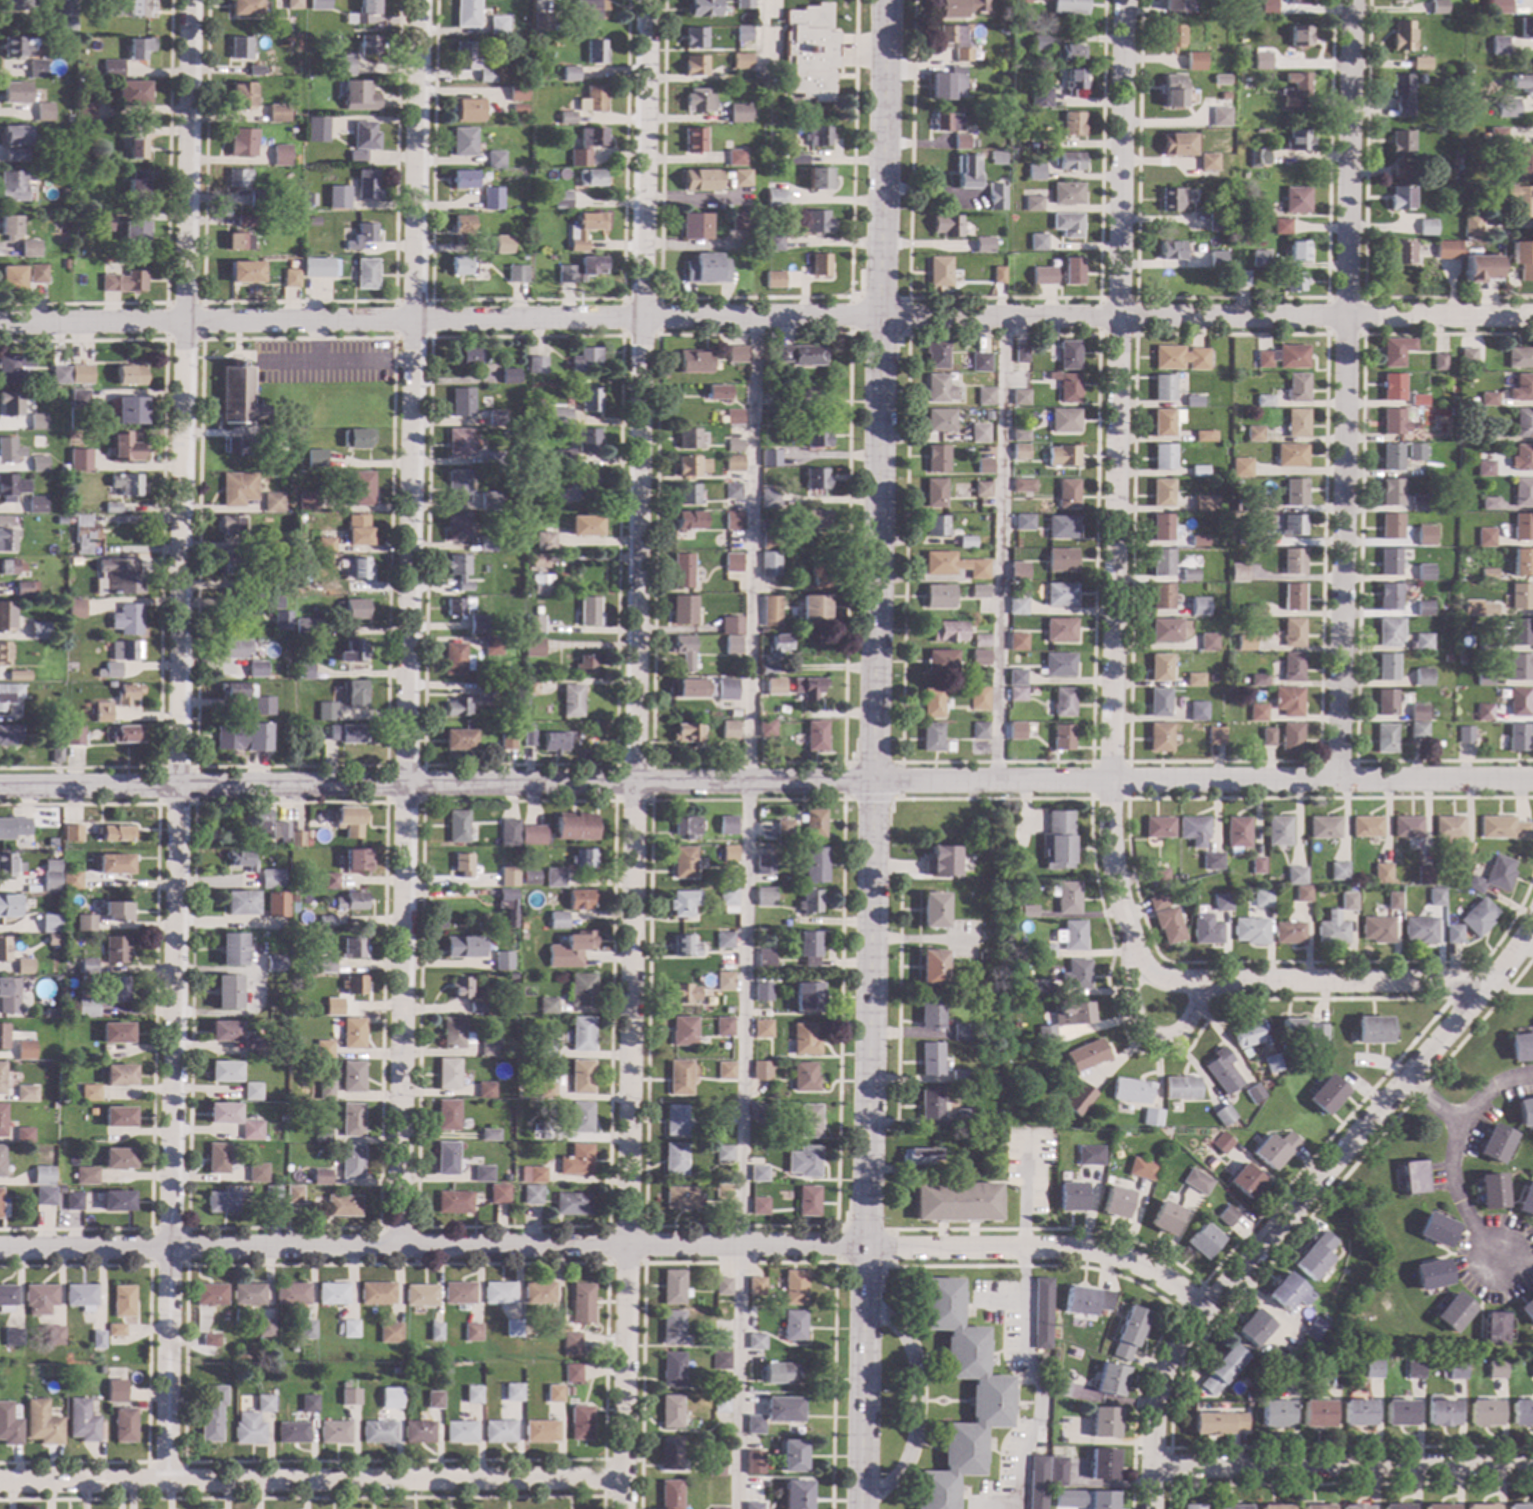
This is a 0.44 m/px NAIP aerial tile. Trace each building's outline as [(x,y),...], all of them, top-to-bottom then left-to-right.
[(3,10),(3,0),(27,0),(27,11),(3,10)] [(147,0),(149,0),(149,13),(148,13),(148,17),(129,17),(129,0),(147,0)] [(230,16),(230,0),(261,0),(261,4),(266,4),(266,15),(260,15),(260,16),(230,16)] [(288,10),(287,0),(302,0),(302,10),(288,10)] [(311,11),(311,0),(329,0),(329,11),(311,11)] [(361,8),(361,0),(379,0),(380,15),(370,15),(370,25),(356,25),(356,15),(359,15),(359,8),(361,8)] [(456,28),(456,0),(478,0),(478,28),(456,28)] [(604,20),(575,20),(575,0),(604,0),(604,20)] [(689,6),(689,0),(719,0),(719,17),(689,18),(689,16),(685,16),(685,6),(689,6)] [(737,9),(737,0),(752,0),(752,9),(737,9)] [(935,19),(935,0),(987,0),(987,12),(964,12),(964,19),(935,19)] [(1053,16),(1053,0),(1086,0),(1086,16),(1053,16)] [(1162,12),(1186,12),(1187,0),(1162,0),(1162,12)] [(1260,15),(1260,0),(1275,0),(1275,16),(1260,15)] [(1445,15),(1431,15),(1431,1),(1445,2),(1445,15)] [(1509,14),(1495,14),(1495,1),(1509,1),(1509,14)] [(75,31),(56,31),(56,3),(75,3),(75,31)] [(830,33),(835,33),(836,69),(831,69),(833,76),(833,80),(831,85),(833,85),(833,103),(812,103),(812,99),(800,99),(800,94),(785,95),(785,75),(786,75),(786,69),(785,69),(785,33),(788,33),(788,26),(786,26),(785,11),(802,11),(802,7),(816,7),(816,3),(830,3),(830,33)] [(354,24),(344,24),(344,14),(354,14),(354,24)] [(551,15),(551,32),(532,31),(532,14),(551,15)] [(506,34),(490,34),(490,18),(506,18),(506,34)] [(1520,19),(1532,19),(1532,39),(1532,41),(1522,40),(1522,39),(1520,39),(1520,19)] [(1411,41),(1413,41),(1413,52),(1392,52),(1393,22),(1411,22),(1411,41)] [(751,42),(736,42),(736,27),(751,27),(751,42)] [(965,43),(968,43),(968,49),(971,49),(971,62),(955,62),(955,44),(948,44),(948,49),(941,49),(941,44),(939,44),(939,27),(965,27),(965,43)] [(1181,48),(1173,48),(1173,55),(1169,55),(1169,48),(1164,48),(1164,27),(1181,27),(1181,48)] [(1309,47),(1290,47),(1290,27),(1309,27),(1309,47)] [(706,48),(685,48),(685,29),(705,29),(706,48)] [(379,54),(361,54),(361,37),(379,36),(379,54)] [(35,38),(34,52),(24,52),(24,57),(3,56),(3,37),(35,38)] [(1046,51),(1032,51),(1032,37),(1046,37),(1046,51)] [(250,53),(251,53),(251,60),(231,60),(231,38),(250,38),(250,53)] [(1507,56),(1491,56),(1491,38),(1507,38),(1507,56)] [(154,52),(145,52),(145,61),(129,61),(129,39),(154,39),(154,52)] [(605,64),(586,64),(586,42),(605,42),(605,64)] [(476,70),(456,71),(456,43),(475,43),(476,70)] [(1084,61),(1061,61),(1061,59),(1056,59),(1056,51),(1061,51),(1061,46),(1084,46),(1084,61)] [(1202,68),(1187,68),(1187,56),(1189,56),(1189,48),(1202,49),(1202,68)] [(750,70),(732,70),(732,55),(750,55),(750,70)] [(353,76),(330,76),(330,56),(353,56),(353,76)] [(706,76),(684,76),(684,62),(685,62),(685,57),(706,57),(706,76)] [(1270,71),(1254,71),(1254,57),(1270,57),(1270,71)] [(1428,71),(1412,71),(1412,58),(1428,58),(1428,71)] [(45,79),(29,79),(29,61),(45,61),(45,79)] [(123,78),(103,79),(102,61),(123,61),(123,78)] [(263,76),(249,76),(249,67),(263,67),(263,76)] [(964,92),(954,92),(954,99),(950,99),(950,101),(931,101),(931,73),(950,73),(950,67),(964,67),(964,92)] [(578,68),(578,82),(563,82),(563,68),(578,68)] [(495,83),(480,83),(480,69),(495,69),(495,83)] [(1084,90),(1073,90),(1073,97),(1067,97),(1067,91),(1065,91),(1065,82),(1067,82),(1067,70),(1084,70),(1084,90)] [(1308,99),(1300,99),(1297,96),(1297,109),(1294,109),(1294,112),(1292,112),(1292,108),(1283,108),(1283,96),(1280,96),(1280,90),(1290,90),(1290,92),(1294,92),(1294,84),(1285,84),(1285,74),(1309,74),(1308,99)] [(1182,86),(1185,86),(1185,90),(1163,90),(1163,75),(1182,75),(1182,86)] [(1409,118),(1395,118),(1395,104),(1397,104),(1397,98),(1391,98),(1392,75),(1410,76),(1409,118)] [(1229,85),(1214,85),(1214,76),(1229,77),(1229,85)] [(1508,77),(1532,77),(1532,93),(1521,93),(1521,90),(1508,90),(1508,77)] [(1252,89),(1243,89),(1243,79),(1252,79),(1252,89)] [(370,94),(379,94),(379,110),(343,111),(343,81),(370,81),(370,94)] [(148,107),(117,107),(117,82),(148,82),(148,107)] [(29,104),(3,104),(2,84),(29,84),(29,104)] [(253,111),(231,111),(230,84),(253,84),(253,111)] [(526,101),(510,102),(510,87),(526,87),(526,101)] [(605,113),(578,113),(578,100),(585,100),(585,87),(605,87),(605,113)] [(706,95),(713,95),(713,113),(707,113),(707,114),(699,114),(699,112),(685,113),(685,95),(689,95),(689,90),(706,90),(706,95)] [(1051,108),(1031,108),(1031,90),(1051,90),(1051,108)] [(1517,99),(1517,118),(1495,117),(1496,98),(1517,99)] [(483,122),(456,122),(456,100),(483,100),(483,122)] [(52,122),(36,122),(36,104),(52,104),(52,122)] [(288,122),(269,122),(269,106),(288,106),(288,122)] [(526,115),(513,115),(513,106),(526,106),(526,115)] [(749,111),(753,111),(753,119),(748,119),(748,123),(729,123),(729,106),(749,106),(749,111)] [(1230,127),(1212,127),(1212,109),(1230,109),(1230,127)] [(575,125),(560,125),(560,113),(575,113),(575,125)] [(950,118),(961,118),(961,132),(934,132),(934,114),(950,114),(950,118)] [(1083,136),(1064,136),(1064,114),(1083,114),(1083,136)] [(329,143),(308,144),(308,118),(328,118),(329,143)] [(375,123),(375,133),(379,133),(379,150),(367,150),(367,162),(350,162),(350,152),(359,152),(359,149),(354,149),(354,123),(375,123)] [(86,126),(86,137),(76,137),(76,125),(86,126)] [(27,149),(19,149),(18,145),(4,145),(4,136),(2,136),(2,127),(27,127),(27,149)] [(135,139),(147,139),(147,160),(128,160),(128,139),(120,139),(120,127),(135,127),(135,139)] [(829,147),(809,147),(809,141),(804,141),(804,135),(809,135),(809,130),(812,130),(812,128),(829,128),(829,147)] [(256,157),(230,158),(229,138),(232,138),(232,129),(256,129),(256,157)] [(476,156),(454,156),(454,129),(476,129),(476,156)] [(604,146),(588,146),(588,161),(567,161),(567,151),(580,151),(580,129),(604,129),(604,146)] [(1506,144),(1489,144),(1489,129),(1506,129),(1506,144)] [(705,153),(684,153),(684,130),(705,130),(705,153)] [(1307,140),(1311,140),(1311,152),(1285,151),(1285,139),(1289,139),(1289,131),(1307,132),(1307,140)] [(1410,154),(1390,154),(1390,132),(1410,132),(1410,154)] [(1193,156),(1162,156),(1162,135),(1193,135),(1193,156)] [(968,150),(954,150),(954,136),(968,136),(968,150)] [(1053,141),(1053,149),(1039,149),(1039,141),(1053,141)] [(290,167),(273,167),(273,146),(290,146),(290,167)] [(1517,146),(1532,147),(1532,181),(1517,181),(1517,146)] [(19,160),(4,161),(4,150),(19,150),(19,160)] [(1268,166),(1260,165),(1260,168),(1250,168),(1250,150),(1268,150),(1268,166)] [(744,167),(728,167),(727,151),(744,151),(744,167)] [(504,169),(488,169),(488,152),(504,152),(504,169)] [(1004,165),(990,165),(990,153),(1005,154),(1004,165)] [(1082,171),(1059,171),(1059,154),(1082,154),(1082,171)] [(1217,172),(1200,171),(1200,155),(1217,155),(1217,172)] [(807,165),(789,165),(789,156),(807,156),(807,165)] [(973,162),(976,162),(976,189),(957,189),(957,176),(955,176),(955,157),(973,157),(973,162)] [(1410,180),(1392,180),(1392,164),(1410,164),(1410,180)] [(1043,165),(1043,181),(1028,181),(1028,165),(1043,165)] [(829,190),(808,190),(808,169),(829,169),(829,190)] [(250,182),(244,182),(244,187),(229,188),(229,170),(250,170),(250,182)] [(602,177),(605,177),(605,187),(579,187),(579,172),(602,171),(602,177)] [(719,191),(684,191),(684,171),(718,171),(719,191)] [(750,187),(733,187),(733,171),(749,171),(750,187)] [(476,189),(454,189),(454,172),(476,172),(476,189)] [(147,198),(129,198),(129,179),(132,179),(132,173),(147,173),(147,198)] [(26,203),(0,203),(0,185),(12,185),(12,176),(26,175),(26,203)] [(376,199),(359,199),(358,181),(376,181),(376,199)] [(998,187),(1004,187),(1004,211),(988,211),(988,184),(998,184),(998,187)] [(1082,205),(1053,205),(1053,184),(1082,184),(1082,205)] [(349,210),(328,209),(328,186),(349,186),(349,210)] [(1514,187),(1532,187),(1532,219),(1511,219),(1511,201),(1503,201),(1503,186),(1514,186),(1514,187)] [(1411,211),(1389,211),(1389,196),(1392,196),(1392,187),(1411,188),(1411,211)] [(1309,214),(1285,214),(1285,188),(1309,189),(1309,214)] [(1185,202),(1184,202),(1184,210),(1177,209),(1177,212),(1161,212),(1162,189),(1185,189),(1185,202)] [(502,210),(483,210),(483,190),(502,190),(502,210)] [(784,208),(766,208),(766,190),(784,190),(784,208)] [(267,208),(250,208),(249,191),(267,191),(267,208)] [(571,209),(554,209),(554,191),(571,191),(571,209)] [(316,194),(316,205),(306,205),(306,193),(316,194)] [(1042,212),(1025,212),(1025,211),(1022,211),(1022,198),(1025,198),(1025,197),(1042,197),(1042,212)] [(827,218),(830,218),(830,234),(806,234),(806,212),(827,212),(827,218)] [(748,230),(732,230),(732,214),(748,213),(748,230)] [(602,228),(600,228),(600,230),(585,230),(585,237),(587,237),(587,252),(570,252),(570,227),(577,226),(577,214),(602,214),(602,228)] [(708,240),(681,241),(681,214),(708,214),(708,240)] [(19,235),(13,235),(13,242),(6,242),(6,235),(2,235),(1,215),(19,215),(19,235)] [(112,231),(97,231),(97,215),(113,215),(112,231)] [(1082,239),(1062,239),(1062,230),(1052,230),(1052,215),(1082,215),(1082,239)] [(1225,233),(1209,233),(1209,215),(1211,215),(1225,215),(1225,233)] [(255,229),(238,229),(237,216),(255,216),(255,229)] [(961,238),(941,238),(941,234),(933,234),(933,216),(961,216),(961,238)] [(1479,239),(1463,239),(1463,216),(1479,216),(1479,239)] [(320,227),(307,227),(307,217),(320,217),(320,227)] [(473,238),(467,238),(467,234),(450,234),(450,225),(454,225),(454,217),(473,217),(473,238)] [(1291,235),(1274,235),(1274,220),(1291,220),(1291,235)] [(1434,236),(1419,236),(1419,221),(1434,221),(1434,236)] [(148,243),(124,243),(124,222),(148,222),(148,243)] [(376,243),(361,243),(361,250),(344,250),(344,238),(354,238),(354,236),(357,236),(357,224),(375,224),(376,243)] [(240,236),(252,236),(252,251),(223,251),(223,235),(234,235),(234,231),(240,231),(240,236)] [(782,251),(765,251),(765,235),(782,235),(782,251)] [(512,254),(496,254),(496,237),(512,237),(512,254)] [(992,254),(975,254),(975,238),(992,238),(992,254)] [(1510,241),(1532,242),(1532,282),(1518,281),(1518,268),(1510,268),(1510,241)] [(39,257),(21,257),(21,242),(39,242),(39,257)] [(1411,265),(1391,265),(1391,258),(1388,258),(1388,251),(1391,251),(1391,242),(1411,242),(1411,265)] [(1460,242),(1459,260),(1435,260),(1436,242),(1460,242)] [(1051,244),(1051,252),(1037,252),(1037,243),(1051,244)] [(1183,260),(1161,260),(1161,243),(1183,243),(1183,260)] [(1307,261),(1290,261),(1290,243),(1307,243),(1307,261)] [(1225,251),(1209,251),(1209,263),(1224,264),(1225,251)] [(1269,269),(1252,268),(1252,252),(1269,252),(1269,269)] [(1218,269),(1202,269),(1202,253),(1218,254),(1218,269)] [(720,261),(728,261),(728,284),(686,284),(686,260),(694,260),(694,255),(720,255),(720,261)] [(829,276),(812,276),(812,255),(829,255),(829,276)] [(1496,280),(1480,279),(1480,285),(1462,284),(1463,256),(1497,256),(1496,280)] [(301,277),(336,277),(337,258),(302,258),(301,277)] [(477,260),(477,264),(475,266),(475,275),(452,275),(452,258),(475,258),(477,260)] [(604,275),(584,275),(585,283),(558,283),(558,267),(580,267),(580,258),(604,258),(604,275)] [(951,287),(930,287),(930,258),(951,258),(951,287)] [(1082,286),(1056,286),(1056,288),(1043,288),(1043,272),(1062,272),(1062,259),(1082,259),(1082,286)] [(377,289),(356,289),(356,260),(377,260),(377,289)] [(297,269),(288,269),(288,261),(297,261),(297,269)] [(261,283),(230,284),(230,263),(261,263),(261,283)] [(46,277),(47,277),(48,284),(28,284),(28,265),(46,265),(46,277)] [(1,284),(0,284),(0,278),(0,267),(23,267),(23,291),(1,291),(1,284)] [(526,283),(508,283),(508,267),(526,267),(526,283)] [(1031,284),(1055,285),(1055,267),(1031,267),(1031,284)] [(1004,284),(994,284),(994,268),(1004,268),(1004,284)] [(299,288),(284,288),(284,271),(299,270),(299,288)] [(144,292),(119,292),(119,293),(101,293),(101,276),(119,276),(119,271),(144,271),(144,292)] [(1249,287),(1234,287),(1235,272),(1249,272),(1249,287)] [(320,289),(305,289),(305,273),(320,273),(320,289)] [(783,288),(766,288),(766,273),(783,273),(783,288)] [(1303,280),(1306,280),(1306,286),(1303,286),(1303,292),(1296,292),(1295,293),(1286,293),(1286,289),(1275,289),(1275,280),(1286,280),(1286,274),(1303,274),(1303,280)] [(1414,352),(1403,352),(1403,368),(1382,368),(1382,340),(1414,340),(1414,352)] [(947,369),(928,369),(928,354),(925,354),(925,341),(947,341),(947,369)] [(1079,371),(1060,371),(1060,343),(1079,343),(1079,371)] [(1308,369),(1278,369),(1278,362),(1272,362),(1272,369),(1256,369),(1257,352),(1278,352),(1278,346),(1308,347),(1308,369)] [(748,364),(728,363),(728,347),(748,348),(748,364)] [(825,366),(793,366),(793,363),(779,363),(779,347),(825,348),(825,366)] [(1028,364),(1024,364),(1024,368),(1017,368),(1017,364),(1015,364),(1015,347),(1027,347),(1028,364)] [(1183,353),(1188,353),(1188,349),(1208,350),(1208,371),(1188,371),(1188,363),(1182,363),(1182,370),(1155,370),(1155,348),(1183,348),(1183,353)] [(600,367),(585,367),(585,372),(571,372),(571,358),(580,358),(580,349),(600,349),(600,367)] [(481,362),(477,362),(477,365),(455,365),(455,350),(481,350),(481,362)] [(1476,366),(1461,366),(1461,350),(1475,350),(1476,366)] [(1508,350),(1532,350),(1532,368),(1508,368),(1508,350)] [(710,374),(679,374),(679,353),(710,353),(710,374)] [(990,372),(972,372),(972,354),(990,354),(990,372)] [(1445,371),(1433,371),(1433,355),(1445,355),(1445,371)] [(19,385),(0,385),(0,356),(32,356),(32,368),(19,368),(19,385)] [(545,375),(529,375),(529,358),(545,357),(545,375)] [(244,360),(244,368),(252,368),(251,405),(266,405),(266,421),(251,421),(251,424),(221,424),(222,366),(234,366),(234,359),(244,360)] [(92,385),(71,384),(71,366),(92,366),(92,385)] [(145,386),(117,385),(117,366),(145,366),(145,386)] [(69,386),(52,385),(52,367),(69,367),(69,386)] [(519,372),(523,372),(523,378),(519,378),(519,385),(502,385),(502,370),(519,370),(519,372)] [(947,387),(958,387),(958,401),(947,401),(947,403),(927,403),(927,375),(947,375),(947,387)] [(1079,403),(1060,403),(1060,375),(1079,375),(1079,403)] [(1308,403),(1285,403),(1286,391),(1288,391),(1288,375),(1308,375),(1308,403)] [(1403,402),(1382,402),(1382,375),(1403,375),(1403,402)] [(1516,375),(1532,376),(1532,402),(1509,402),(1509,390),(1516,390),(1516,375)] [(1174,402),(1154,402),(1154,376),(1174,376),(1174,402)] [(729,404),(724,404),(724,401),(708,401),(708,387),(729,387),(729,404)] [(816,405),(794,405),(794,388),(816,388),(816,405)] [(994,406),(977,405),(977,388),(994,388),(994,406)] [(473,417),(452,417),(452,389),(472,389),(473,417)] [(89,410),(71,409),(71,390),(89,390),(89,410)] [(600,412),(582,412),(582,390),(599,390),(600,412)] [(1029,406),(1012,406),(1012,391),(1013,391),(1029,391),(1029,406)] [(1,409),(0,409),(0,394),(21,394),(21,417),(1,417),(1,409)] [(1498,407),(1481,407),(1481,394),(1498,394),(1498,407)] [(1424,406),(1408,406),(1408,396),(1424,396),(1424,406)] [(1202,408),(1185,408),(1186,397),(1202,397),(1202,408)] [(1272,407),(1256,407),(1256,397),(1272,397),(1272,407)] [(145,425),(117,425),(117,398),(145,398),(145,425)] [(572,426),(549,426),(549,409),(572,409),(572,426)] [(992,409),(992,418),(982,417),(982,409),(992,409)] [(1515,409),(1532,410),(1532,437),(1515,437),(1515,435),(1512,435),(1512,426),(1515,426),(1515,409)] [(954,432),(927,432),(927,410),(954,410),(954,432)] [(1182,424),(1176,424),(1176,427),(1174,427),(1174,437),(1152,437),(1153,410),(1182,410),(1182,424)] [(1307,439),(1287,438),(1287,410),(1307,411),(1307,439)] [(1403,422),(1407,422),(1407,434),(1402,434),(1402,435),(1382,435),(1382,410),(1403,410),(1403,422)] [(743,425),(726,425),(727,411),(743,411),(743,425)] [(1079,433),(1051,433),(1051,411),(1079,411),(1079,433)] [(504,427),(489,427),(489,412),(504,412),(504,427)] [(46,431),(31,431),(31,414),(46,414),(46,431)] [(987,443),(970,443),(970,425),(987,425),(987,443)] [(1262,442),(1246,442),(1246,427),(1262,428),(1262,442)] [(827,433),(830,433),(830,448),(806,448),(806,428),(828,428),(827,433)] [(285,439),(267,439),(267,430),(285,431),(285,439)] [(373,445),(369,445),(369,450),(351,449),(350,452),(346,452),(346,449),(343,449),(344,430),(373,431),(373,445)] [(470,457),(449,458),(449,430),(470,430),(470,457)] [(598,452),(579,452),(579,431),(598,430),(598,452)] [(700,434),(706,434),(706,444),(702,444),(702,449),(678,449),(678,430),(700,430),(700,434)] [(1497,442),(1481,442),(1481,430),(1497,430),(1497,442)] [(1029,442),(1012,442),(1012,431),(1029,431),(1029,442)] [(131,443),(144,443),(144,451),(142,451),(141,462),(111,461),(112,432),(132,433),(131,443)] [(1211,443),(1194,443),(1194,432),(1211,432),(1211,443)] [(253,457),(240,456),(240,454),(227,454),(228,438),(253,439),(253,457)] [(15,463),(0,463),(0,439),(15,439),(15,448),(25,448),(25,458),(16,458),(15,463)] [(742,452),(728,452),(728,440),(743,441),(742,452)] [(286,451),(273,451),(273,442),(286,442),(286,451)] [(1027,460),(1013,460),(1013,445),(1027,445),(1027,460)] [(1305,468),(1276,468),(1276,445),(1305,446),(1305,468)] [(1422,461),(1407,461),(1407,445),(1422,445),(1422,461)] [(1514,445),(1532,445),(1532,472),(1514,472),(1514,445)] [(947,473),(927,473),(927,446),(947,446),(947,473)] [(1174,470),(1153,470),(1154,446),(1174,446),(1174,470)] [(1401,471),(1381,471),(1381,446),(1401,446),(1401,471)] [(1078,467),(1048,467),(1048,448),(1057,448),(1057,447),(1078,447),(1078,467)] [(326,451),(326,469),(307,468),(307,450),(326,451)] [(574,468),(550,468),(550,451),(574,450),(574,468)] [(780,467),(761,467),(762,451),(780,451),(780,467)] [(502,468),(486,469),(486,454),(502,453),(502,468)] [(93,472),(77,472),(78,455),(93,455),(93,472)] [(743,472),(725,472),(725,456),(743,456),(743,472)] [(47,473),(32,472),(32,457),(47,457),(47,473)] [(699,460),(710,461),(710,473),(699,473),(699,477),(677,477),(678,458),(699,458),(699,460)] [(992,474),(977,474),(977,460),(992,460),(992,474)] [(1251,478),(1232,478),(1232,460),(1251,460),(1251,478)] [(1494,477),(1477,477),(1477,463),(1494,463),(1494,477)] [(1207,477),(1191,477),(1191,467),(1207,467),(1207,477)] [(827,475),(829,475),(829,490),(805,490),(805,470),(827,470),(827,475)] [(596,477),(600,477),(600,485),(596,485),(596,491),(573,491),(573,471),(596,471),(596,477)] [(469,502),(448,502),(448,472),(468,472),(469,502)] [(374,506),(351,506),(351,473),(374,473),(374,506)] [(257,501),(244,501),(244,508),(222,507),(222,474),(257,475),(257,501)] [(3,497),(0,497),(0,475),(15,476),(15,481),(28,481),(28,494),(17,494),(17,497),(14,496),(13,504),(3,503),(3,497)] [(141,496),(120,496),(120,492),(117,492),(117,488),(110,488),(110,475),(142,475),(141,496)] [(1532,508),(1514,508),(1514,479),(1532,479),(1532,508)] [(945,508),(925,508),(925,480),(945,480),(945,508)] [(1034,493),(1012,493),(1012,480),(1034,480),(1034,493)] [(1077,509),(1058,509),(1058,480),(1077,480),(1077,509)] [(1306,506),(1285,506),(1285,480),(1306,480),(1306,506)] [(1402,507),(1380,507),(1381,480),(1402,480),(1402,507)] [(1172,507),(1152,507),(1153,481),(1172,481),(1172,507)] [(990,498),(974,498),(974,483),(990,483),(990,498)] [(699,501),(701,501),(701,505),(678,505),(678,485),(699,486),(699,501)] [(741,499),(725,499),(725,485),(741,485),(741,499)] [(562,502),(547,503),(546,491),(562,491),(562,502)] [(317,511),(299,511),(299,493),(317,494),(317,511)] [(498,511),(481,512),(480,493),(497,493),(498,511)] [(779,509),(761,509),(761,493),(779,493),(779,509)] [(283,513),(264,513),(264,494),(283,494),(283,513)] [(1257,512),(1242,512),(1242,496),(1257,496),(1257,512)] [(46,514),(27,513),(27,497),(46,497),(46,514)] [(1218,509),(1211,509),(1211,511),(1194,511),(1194,497),(1218,498),(1218,509)] [(1426,512),(1409,512),(1409,497),(1426,497),(1426,512)] [(1497,511),(1482,511),(1482,499),(1498,499),(1497,511)] [(121,514),(105,514),(106,503),(121,503),(121,514)] [(829,529),(804,528),(805,512),(829,512),(829,529)] [(469,541),(448,542),(448,514),(469,513),(469,541)] [(703,530),(676,529),(676,520),(671,520),(671,513),(704,513),(703,530)] [(743,513),(743,530),(726,530),(726,513),(743,513)] [(368,529),(372,529),(372,547),(349,546),(349,515),(368,516),(368,529)] [(1033,530),(1015,530),(1015,515),(1033,515),(1033,530)] [(1172,541),(1152,541),(1152,515),(1172,515),(1172,541)] [(1401,540),(1380,540),(1380,515),(1401,515),(1401,540)] [(1532,541),(1513,541),(1514,515),(1515,515),(1532,515),(1532,541)] [(91,525),(104,525),(104,534),(103,534),(103,539),(99,539),(99,540),(92,540),(92,555),(77,554),(77,546),(75,546),(75,516),(91,516),(91,525)] [(14,553),(0,552),(0,517),(11,517),(11,528),(9,528),(9,531),(18,531),(18,538),(15,538),(14,553)] [(66,525),(58,525),(58,517),(66,517),(66,525)] [(242,537),(238,537),(238,539),(232,539),(232,536),(225,536),(225,529),(221,528),(221,517),(242,517),(242,537)] [(601,537),(571,537),(571,517),(600,517),(601,537)] [(947,532),(949,532),(949,537),(925,537),(925,517),(947,517),(947,532)] [(1077,539),(1048,539),(1048,517),(1077,517),(1077,539)] [(1304,536),(1283,536),(1284,517),(1305,517),(1304,536)] [(1432,546),(1432,525),(1415,525),(1415,546),(1432,546)] [(553,534),(556,533),(556,550),(537,551),(537,534),(545,534),(545,528),(553,528),(553,534)] [(1493,547),(1478,547),(1478,530),(1493,530),(1493,547)] [(779,551),(763,551),(763,533),(779,533),(779,551)] [(1422,546),(1406,546),(1406,536),(1422,536),(1422,546)] [(495,552),(480,553),(479,537),(495,537),(495,552)] [(1207,547),(1191,547),(1191,537),(1207,537),(1207,547)] [(337,554),(319,553),(319,538),(337,539),(337,554)] [(974,549),(959,549),(959,538),(974,538),(974,549)] [(264,553),(248,553),(248,539),(264,540),(264,553)] [(1075,572),(1048,572),(1048,550),(1075,550),(1075,572)] [(1172,576),(1151,576),(1152,550),(1172,550),(1172,576)] [(1304,575),(1283,575),(1283,550),(1304,550),(1304,575)] [(1399,576),(1379,576),(1379,550),(1399,550),(1399,576)] [(1532,576),(1512,576),(1512,550),(1532,550),(1532,576)] [(780,577),(761,577),(761,553),(780,553),(780,577)] [(954,561),(987,561),(987,580),(969,580),(969,570),(954,570),(954,575),(924,575),(924,553),(954,553),(954,561)] [(549,568),(533,568),(533,555),(548,555),(549,568)] [(692,588),(673,588),(674,555),(692,555),(692,588)] [(742,573),(726,573),(726,555),(742,555),(742,573)] [(469,576),(464,576),(464,582),(472,582),(472,591),(458,592),(459,576),(450,576),(450,570),(448,570),(448,563),(450,563),(450,556),(469,556),(469,576)] [(243,575),(226,575),(226,557),(243,557),(243,575)] [(137,568),(143,569),(143,596),(104,595),(104,574),(97,573),(97,561),(104,561),(104,559),(137,560),(137,568)] [(368,566),(371,566),(371,573),(369,573),(369,580),(353,579),(353,573),(349,573),(349,566),(353,566),(353,559),(368,559),(368,566)] [(17,575),(0,575),(0,561),(17,561),(17,564),(24,564),(24,572),(17,572),(17,575)] [(1028,581),(1011,581),(1011,565),(1028,565),(1028,581)] [(1246,583),(1230,582),(1230,565),(1246,566),(1246,583)] [(822,575),(827,575),(827,589),(804,589),(804,584),(809,584),(809,566),(822,566),(822,575)] [(1431,582),(1417,582),(1417,566),(1432,566),(1431,582)] [(1197,582),(1182,581),(1182,570),(1197,570),(1197,582)] [(1496,582),(1480,582),(1480,570),(1496,570),(1496,582)] [(281,592),(266,592),(266,576),(282,577),(281,592)] [(552,580),(548,580),(549,595),(533,595),(533,576),(552,576),(552,580)] [(31,597),(16,597),(16,582),(31,583),(31,597)] [(1076,607),(1046,607),(1046,585),(1076,585),(1076,607)] [(1172,610),(1151,610),(1151,585),(1172,585),(1172,610)] [(1304,611),(1283,611),(1284,585),(1304,585),(1304,611)] [(1399,611),(1379,611),(1379,585),(1399,585),(1399,611)] [(1532,610),(1511,610),(1511,585),(1532,585),(1532,610)] [(953,608),(925,608),(925,586),(953,586),(953,608)] [(987,599),(971,599),(971,586),(987,586),(987,599)] [(696,625),(673,625),(673,596),(695,597),(696,597),(696,625)] [(779,626),(761,626),(762,596),(779,596),(779,626)] [(827,620),(801,620),(801,597),(827,597),(827,620)] [(283,610),(261,609),(262,598),(284,599),(283,610)] [(598,626),(580,626),(580,598),(598,598),(598,626)] [(1026,615),(1009,615),(1009,598),(1027,599),(1026,615)] [(367,620),(355,620),(355,625),(346,625),(346,599),(367,600),(367,620)] [(1207,616),(1190,616),(1190,599),(1207,599),(1207,616)] [(85,619),(68,619),(69,600),(85,601),(85,619)] [(474,610),(464,610),(464,616),(447,617),(447,600),(473,600),(474,610)] [(1431,617),(1416,617),(1416,602),(1431,602),(1431,617)] [(14,633),(0,633),(0,603),(14,603),(14,633)] [(141,636),(120,636),(120,631),(111,630),(111,615),(121,615),(121,605),(142,605),(141,636)] [(1264,616),(1249,617),(1249,605),(1264,605),(1264,616)] [(1496,616),(1481,616),(1481,605),(1496,605),(1496,616)] [(291,631),(274,631),(274,612),(291,612),(291,631)] [(544,632),(525,633),(525,617),(544,617),(544,632)] [(314,619),(313,637),(295,637),(296,618),(314,619)] [(485,634),(470,634),(470,618),(485,618),(485,634)] [(741,635),(721,634),(722,618),(741,618),(741,635)] [(1403,642),(1398,642),(1398,647),(1378,647),(1378,619),(1403,620),(1403,642)] [(1075,642),(1046,642),(1046,620),(1075,620),(1075,642)] [(1180,642),(1150,642),(1151,620),(1180,620),(1180,642)] [(1303,647),(1284,647),(1284,620),(1303,620),(1303,647)] [(1531,646),(1511,646),(1511,620),(1531,620),(1531,646)] [(964,642),(932,642),(932,622),(964,622),(964,642)] [(49,640),(30,640),(30,623),(49,623),(49,640)] [(1026,651),(1009,651),(1009,635),(1026,635),(1026,651)] [(1216,651),(1199,651),(1199,635),(1216,635),(1216,651)] [(1431,651),(1415,651),(1415,635),(1431,635),(1431,651)] [(989,648),(974,648),(974,636),(989,636),(989,648)] [(694,673),(682,673),(682,654),(670,654),(670,647),(674,647),(674,637),(694,637),(694,673)] [(740,655),(726,655),(726,637),(741,637),(740,655)] [(786,652),(781,652),(781,658),(771,658),(771,654),(767,654),(767,643),(771,643),(771,637),(787,637),(786,652)] [(1254,651),(1237,651),(1237,637),(1254,637),(1254,651)] [(501,656),(485,656),(484,640),(501,639),(501,656)] [(1495,640),(1495,651),(1481,651),(1481,639),(1495,640)] [(365,648),(368,648),(368,654),(365,654),(365,662),(331,661),(331,654),(346,654),(346,640),(365,640),(365,648)] [(544,657),(526,657),(525,640),(543,640),(544,657)] [(247,642),(247,653),(244,653),(244,658),(223,657),(223,656),(218,656),(218,644),(222,644),(223,641),(247,642)] [(3,667),(0,667),(0,643),(10,643),(10,666),(3,666),(3,667)] [(142,660),(137,659),(137,662),(111,661),(112,643),(142,643),(142,660)] [(466,657),(472,657),(472,671),(465,671),(465,676),(446,677),(445,644),(465,644),(466,657)] [(956,674),(927,674),(927,651),(956,651),(956,674)] [(989,665),(973,665),(973,651),(989,651),(989,665)] [(1303,682),(1283,682),(1283,654),(1303,654),(1303,682)] [(1074,677),(1045,677),(1045,655),(1074,655),(1074,677)] [(1169,682),(1149,682),(1149,655),(1170,655),(1169,682)] [(1397,681),(1378,681),(1378,655),(1397,655),(1397,681)] [(1531,681),(1510,681),(1510,655),(1531,655),(1531,681)] [(594,674),(575,674),(575,665),(579,665),(579,657),(594,656),(594,674)] [(265,677),(248,677),(248,661),(265,661),(265,677)] [(313,681),(296,680),(296,661),(313,661),(313,681)] [(121,678),(106,678),(106,663),(121,663),(121,678)] [(776,675),(761,675),(761,666),(776,666),(776,675)] [(1431,686),(1415,686),(1415,670),(1431,670),(1431,686)] [(30,682),(9,681),(9,672),(30,672),(30,682)] [(1026,686),(1009,686),(1009,672),(1026,672),(1026,686)] [(1494,686),(1478,686),(1478,684),(1474,684),(1474,675),(1478,675),(1478,673),(1494,673),(1494,686)] [(1202,687),(1186,687),(1186,675),(1202,675),(1202,687)] [(1267,687),(1250,687),(1250,676),(1267,676),(1267,687)] [(786,695),(765,696),(765,679),(785,679),(786,695)] [(738,680),(737,701),(716,701),(717,680),(738,680)] [(825,688),(821,688),(821,694),(816,694),(816,702),(802,702),(802,694),(793,694),(793,680),(825,680),(825,688)] [(365,708),(347,708),(348,696),(342,696),(342,681),(365,681),(365,708)] [(538,695),(523,696),(523,681),(537,681),(538,695)] [(707,698),(673,697),(673,681),(707,681),(707,698)] [(492,683),(492,702),(476,702),(476,684),(492,683)] [(247,686),(254,686),(254,698),(224,697),(224,691),(219,691),(219,684),(247,685),(247,686)] [(4,713),(0,713),(0,685),(23,686),(23,700),(15,700),(15,705),(5,705),(4,713)] [(136,686),(142,686),(142,693),(137,693),(136,701),(129,701),(129,708),(117,708),(117,692),(120,692),(120,685),(136,685),(136,686)] [(582,718),(563,718),(563,686),(581,686),(582,718)] [(989,711),(970,711),(970,688),(989,688),(989,711)] [(1026,702),(1009,702),(1009,688),(1026,688),(1026,702)] [(1302,718),(1283,718),(1283,710),(1274,710),(1274,688),(1302,688),(1302,718)] [(941,718),(922,718),(922,689),(941,689),(941,718)] [(1074,717),(1055,717),(1054,689),(1074,689),(1074,717)] [(1168,717),(1149,717),(1149,689),(1168,690),(1168,717)] [(1530,717),(1510,717),(1510,689),(1530,689),(1530,717)] [(1397,716),(1377,716),(1377,691),(1397,691),(1397,716)] [(273,716),(253,716),(254,698),(273,699),(273,716)] [(468,716),(446,716),(446,704),(454,703),(454,699),(467,699),(468,716)] [(110,723),(96,723),(96,703),(110,703),(110,723)] [(336,721),(317,721),(318,703),(337,703),(336,721)] [(1205,721),(1189,721),(1189,703),(1205,703),(1205,721)] [(1267,722),(1250,722),(1250,705),(1267,705),(1267,722)] [(1426,722),(1410,722),(1410,705),(1426,705),(1426,722)] [(1493,721),(1477,721),(1477,705),(1493,705),(1493,721)] [(776,738),(758,738),(758,721),(776,721),(776,738)] [(737,740),(722,740),(722,722),(737,722),(737,740)] [(826,752),(806,751),(806,743),(798,743),(798,737),(806,737),(806,723),(826,723),(826,752)] [(1426,740),(1410,740),(1410,723),(1426,723),(1426,740)] [(941,742),(953,742),(953,752),(922,752),(922,724),(941,724),(941,742)] [(988,740),(972,740),(972,724),(988,724),(988,740)] [(1025,741),(1010,741),(1010,724),(1025,724),(1025,741)] [(1302,753),(1282,752),(1282,724),(1302,724),(1302,753)] [(363,736),(367,736),(367,745),(338,744),(338,741),(330,741),(330,725),(363,726),(363,736)] [(701,748),(692,748),(692,743),(675,743),(675,741),(672,741),(672,734),(676,734),(676,725),(701,725),(701,748)] [(1171,752),(1149,752),(1149,725),(1171,725),(1171,752)] [(1529,752),(1509,751),(1509,725),(1510,725),(1529,725),(1529,752)] [(14,748),(0,747),(0,726),(21,726),(21,741),(15,741),(14,748)] [(1073,751),(1054,751),(1054,726),(1073,726),(1073,751)] [(1395,753),(1376,753),(1376,726),(1395,726),(1395,753)] [(141,743),(111,742),(111,733),(117,733),(117,727),(142,727),(141,743)] [(247,733),(261,733),(260,750),(238,749),(238,751),(216,750),(217,727),(247,727),(247,733)] [(1223,745),(1207,745),(1207,728),(1223,728),(1223,745)] [(1473,744),(1459,744),(1459,728),(1474,728),(1473,744)] [(82,731),(89,731),(89,741),(84,741),(84,746),(65,746),(65,731),(77,731),(77,729),(82,729),(82,731)] [(1273,747),(1262,747),(1262,730),(1274,730),(1273,747)] [(473,750),(444,751),(444,731),(473,731),(473,750)] [(534,746),(524,746),(524,731),(534,731),(534,746)] [(566,752),(559,752),(559,756),(552,756),(552,752),(543,752),(543,734),(566,733),(566,752)] [(515,750),(501,750),(500,735),(515,735),(515,750)] [(62,764),(50,764),(50,747),(62,747),(62,764)] [(268,810),(271,810),(270,825),(268,825),(268,835),(253,835),(253,810),(265,810),(265,808),(268,808),(268,810)] [(361,812),(365,812),(364,824),(361,824),(361,840),(346,840),(346,830),(335,829),(336,808),(361,808),(361,812)] [(824,839),(805,839),(805,823),(799,823),(798,816),(805,816),(805,811),(824,811),(824,839)] [(468,843),(448,843),(448,812),(468,812),(468,843)] [(1073,871),(1044,870),(1044,859),(1040,859),(1041,835),(1047,835),(1048,812),(1074,812),(1073,871)] [(594,840),(558,841),(557,815),(594,815),(594,840)] [(736,835),(719,835),(719,818),(736,817),(736,835)] [(700,835),(692,835),(692,840),(686,840),(686,836),(675,836),(675,819),(700,818),(700,835)] [(1209,839),(1205,839),(1205,849),(1192,849),(1192,839),(1180,839),(1180,818),(1209,818),(1209,839)] [(1291,846),(1268,846),(1268,818),(1291,818),(1291,846)] [(1339,839),(1310,839),(1310,818),(1339,818),(1339,839)] [(1382,838),(1352,838),(1352,818),(1382,818),(1382,838)] [(1422,837),(1394,837),(1394,818),(1421,818),(1422,837)] [(1464,837),(1436,837),(1436,818),(1463,818),(1464,837)] [(1514,824),(1528,824),(1528,840),(1512,840),(1512,839),(1481,839),(1481,818),(1514,818),(1514,824)] [(13,841),(0,840),(0,819),(30,820),(29,836),(13,836),(13,841)] [(1174,838),(1146,838),(1146,819),(1173,819),(1174,838)] [(1250,848),(1239,848),(1239,854),(1230,854),(1230,848),(1227,848),(1227,819),(1250,819),(1250,848)] [(518,847),(501,847),(501,821),(518,821),(518,847)] [(792,835),(777,835),(777,821),(792,821),(792,835)] [(289,839),(288,839),(288,845),(281,844),(281,839),(273,839),(273,823),(289,823),(289,839)] [(81,842),(64,842),(65,826),(82,826),(81,842)] [(545,846),(519,846),(519,826),(545,826),(545,846)] [(133,840),(128,840),(128,842),(101,842),(101,836),(98,836),(98,828),(133,828),(133,840)] [(305,847),(291,847),(291,832),(305,832),(305,847)] [(958,847),(957,860),(960,860),(959,870),(958,869),(958,871),(957,871),(957,876),(923,876),(923,860),(928,860),(928,847),(930,847),(930,846),(958,847)] [(1471,864),(1459,864),(1459,846),(1471,846),(1471,864)] [(737,862),(723,862),(723,847),(737,847),(737,862)] [(695,879),(674,879),(674,848),(695,848),(695,879)] [(825,883),(797,884),(797,869),(802,869),(802,849),(824,849),(825,883)] [(372,871),(347,871),(348,851),(360,851),(372,851),(372,871)] [(594,868),(576,868),(576,865),(570,865),(570,858),(576,858),(576,851),(594,851),(594,868)] [(253,861),(256,861),(256,873),(248,873),(248,868),(230,867),(230,860),(227,859),(225,857),(225,854),(227,852),(253,853),(253,861)] [(1223,870),(1203,870),(1203,853),(1223,853),(1223,870)] [(14,878),(0,878),(0,855),(14,855),(14,864),(23,864),(23,873),(14,873),(14,878)] [(132,875),(98,874),(98,855),(133,856),(132,875)] [(471,879),(460,879),(460,872),(454,872),(454,855),(471,855),(471,879)] [(1515,863),(1512,872),(1515,874),(1507,894),(1483,885),(1495,855),(1515,863)] [(773,875),(757,875),(757,857),(773,856),(773,875)] [(1264,874),(1252,874),(1252,858),(1264,858),(1264,874)] [(59,891),(42,891),(42,872),(45,872),(45,861),(60,861),(59,891)] [(1347,881),(1330,881),(1330,864),(1347,864),(1347,881)] [(1390,884),(1374,884),(1374,865),(1390,865),(1390,884)] [(517,888),(501,888),(501,867),(517,867),(517,888)] [(1306,885),(1287,885),(1287,869),(1305,868),(1306,885)] [(1432,885),(1417,885),(1417,868),(1432,868),(1432,885)] [(1170,884),(1153,885),(1152,870),(1168,869),(1170,884)] [(565,884),(546,885),(546,870),(564,870),(565,884)] [(82,891),(62,891),(62,871),(82,872),(82,891)] [(283,889),(259,889),(260,871),(283,871),(283,889)] [(539,885),(522,886),(522,872),(539,872),(539,885)] [(339,890),(323,890),(324,873),(339,874),(339,890)] [(1483,881),(1481,884),(1486,887),(1481,896),(1466,887),(1473,876),(1483,881)] [(1080,915),(1059,915),(1058,897),(1052,897),(1052,883),(1080,883),(1080,915)] [(1310,903),(1296,903),(1296,887),(1310,887),(1310,903)] [(774,907),(757,907),(756,888),(774,888),(774,907)] [(737,906),(719,906),(719,890),(737,889),(737,906)] [(811,891),(820,891),(820,899),(822,899),(822,905),(820,905),(820,913),(811,913),(811,916),(802,916),(802,910),(797,910),(797,903),(801,903),(801,889),(811,889),(811,891)] [(1444,907),(1429,907),(1429,889),(1444,889),(1444,907)] [(515,929),(496,929),(496,915),(500,915),(500,909),(499,909),(499,890),(515,890),(515,929)] [(1272,907),(1254,907),(1254,891),(1272,890),(1272,907)] [(594,909),(591,909),(591,911),(569,911),(569,891),(594,891),(594,909)] [(700,907),(692,907),(692,916),(691,916),(691,918),(673,918),(673,910),(669,911),(669,901),(673,901),(673,892),(700,892),(700,907)] [(257,916),(225,915),(225,893),(257,893),(257,916)] [(288,918),(267,917),(267,893),(288,893),(288,918)] [(368,911),(334,910),(334,898),(345,898),(345,893),(368,893),(368,911)] [(946,929),(922,929),(922,894),(946,893),(946,929)] [(1169,906),(1153,912),(1149,899),(1165,894),(1169,906)] [(1356,911),(1341,912),(1341,894),(1356,894),(1356,911)] [(1400,910),(1388,910),(1388,894),(1400,894),(1400,910)] [(19,918),(0,918),(0,896),(19,897),(19,918)] [(1232,914),(1214,914),(1214,898),(1232,898),(1232,914)] [(1497,913),(1489,921),(1492,924),(1477,939),(1459,921),(1482,898),(1497,913)] [(132,903),(131,923),(106,923),(107,916),(102,916),(103,902),(132,903)] [(1038,918),(1022,919),(1022,907),(1038,907),(1038,918)] [(1185,940),(1166,946),(1161,929),(1158,930),(1153,914),(1176,907),(1185,940)] [(1019,917),(1011,917),(1011,908),(1018,908),(1019,917)] [(567,930),(550,930),(550,913),(567,913),(567,930)] [(59,934),(42,934),(42,915),(60,915),(59,934)] [(95,915),(94,932),(76,931),(76,915),(95,915)] [(1213,925),(1223,925),(1223,944),(1195,945),(1194,915),(1213,915),(1213,925)] [(333,927),(319,927),(319,916),(334,916),(333,927)] [(1393,944),(1371,944),(1371,940),(1362,941),(1362,918),(1393,918),(1393,944)] [(1267,945),(1246,945),(1246,941),(1235,941),(1235,920),(1267,919),(1267,945)] [(1436,944),(1418,944),(1418,941),(1405,941),(1405,919),(1436,919),(1436,944)] [(1086,951),(1065,951),(1065,933),(1058,933),(1058,922),(1086,922),(1086,951)] [(1347,944),(1318,944),(1318,923),(1347,923),(1347,944)] [(1304,944),(1275,944),(1275,924),(1304,924),(1304,944)] [(1462,944),(1446,944),(1446,926),(1461,926),(1462,944)] [(594,951),(581,951),(581,968),(546,968),(546,946),(566,946),(565,934),(574,934),(574,931),(594,931),(594,951)] [(733,949),(716,949),(716,933),(733,933),(733,949)] [(819,958),(817,958),(817,967),(803,967),(803,958),(798,958),(798,942),(793,942),(793,933),(819,933),(819,958)] [(59,935),(59,946),(46,946),(46,935),(59,935)] [(243,967),(220,967),(221,935),(244,935),(243,967)] [(693,946),(699,946),(699,957),(673,957),(673,936),(693,936),(693,946)] [(128,955),(127,955),(127,965),(105,964),(106,937),(129,937),(128,955)] [(9,962),(0,962),(0,938),(9,938),(9,962)] [(481,957),(446,958),(446,939),(481,938),(481,957)] [(365,959),(341,958),(341,955),(344,955),(344,939),(366,940),(365,959)] [(1055,958),(1040,958),(1040,946),(1055,945),(1055,958)] [(773,970),(757,971),(757,951),(773,950),(773,970)] [(945,986),(921,987),(921,951),(944,951),(945,986)] [(511,970),(495,971),(495,952),(511,952),(511,970)] [(284,973),(266,973),(266,956),(284,957),(284,973)] [(335,975),(318,975),(318,958),(335,958),(335,975)] [(31,975),(17,975),(17,959),(32,960),(31,975)] [(96,976),(80,976),(80,960),(96,960),(96,976)] [(1090,990),(1069,990),(1069,982),(1062,982),(1062,974),(1069,974),(1069,960),(1090,960),(1090,990)] [(733,991),(717,991),(717,973),(733,973),(733,991)] [(594,1007),(571,1008),(571,975),(594,975),(594,1007)] [(240,977),(240,1010),(215,1010),(215,976),(240,977)] [(365,983),(368,983),(368,989),(364,989),(364,996),(345,996),(346,990),(341,990),(341,982),(347,982),(347,976),(365,977),(365,983)] [(470,977),(470,987),(483,987),(482,1000),(451,999),(451,990),(449,990),(449,984),(451,984),(451,976),(470,977)] [(127,992),(129,992),(129,1003),(107,1003),(107,998),(101,998),(102,990),(107,990),(107,978),(128,978),(127,992)] [(17,1015),(0,1015),(0,979),(19,980),(17,1015)] [(820,1012),(795,1012),(795,983),(820,983),(820,1012)] [(771,1002),(755,1002),(755,984),(771,984),(771,1002)] [(1056,995),(1040,995),(1040,984),(1056,984),(1056,995)] [(690,988),(698,988),(699,1002),(690,1002),(690,1004),(673,1004),(673,985),(690,985),(690,988)] [(97,1018),(78,1018),(78,999),(98,999),(97,1018)] [(557,1014),(540,1014),(540,999),(556,999),(557,1014)] [(347,1016),(332,1016),(332,1001),(347,1002),(347,1016)] [(941,1029),(920,1030),(919,1001),(941,1001),(941,1029)] [(484,1003),(483,1014),(472,1014),(469,1014),(470,1003),(484,1003)] [(1091,1023),(1072,1025),(1072,1028),(1061,1029),(1057,1025),(1057,1014),(1059,1014),(1059,1006),(1089,1004),(1091,1023)] [(593,1052),(573,1052),(573,1018),(592,1017),(593,1052)] [(464,1033),(472,1033),(472,1045),(464,1045),(463,1050),(441,1049),(442,1018),(464,1019),(464,1033)] [(695,1046),(671,1046),(671,1032),(672,1032),(672,1018),(695,1018),(695,1046)] [(733,1036),(716,1036),(716,1018),(733,1018),(733,1036)] [(1390,1043),(1356,1044),(1356,1018),(1390,1018),(1390,1043)] [(364,1049),(344,1049),(344,1019),(365,1019),(364,1049)] [(1301,1040),(1290,1040),(1290,1050),(1282,1050),(1282,1020),(1300,1020),(1301,1040)] [(1261,1042),(1235,1050),(1229,1029),(1254,1021),(1261,1042)] [(240,1043),(210,1042),(210,1022),(240,1022),(240,1043)] [(771,1038),(754,1038),(754,1022),(771,1022),(771,1038)] [(814,1039),(819,1039),(819,1056),(793,1056),(792,1054),(785,1054),(785,1040),(793,1040),(793,1024),(814,1024),(814,1039)] [(132,1044),(101,1043),(101,1025),(132,1025),(132,1044)] [(969,1042),(953,1042),(953,1025),(969,1025),(969,1042)] [(1325,1043),(1309,1043),(1309,1025),(1325,1025),(1325,1043)] [(1056,1043),(1039,1044),(1038,1028),(1055,1026),(1056,1043)] [(1507,1037),(1532,1034),(1532,1060),(1510,1063),(1507,1037)] [(1110,1060),(1105,1063),(1104,1060),(1074,1073),(1066,1054),(1100,1038),(1110,1060)] [(264,1058),(246,1058),(246,1040),(264,1040),(264,1058)] [(499,1055),(480,1056),(480,1040),(499,1040),(499,1055)] [(34,1060),(17,1060),(17,1042),(34,1042),(34,1060)] [(941,1076),(920,1077),(920,1044),(941,1044),(941,1076)] [(1231,1062),(1227,1065),(1241,1084),(1222,1097),(1201,1067),(1213,1058),(1210,1054),(1220,1046),(1231,1062)] [(286,1058),(277,1058),(277,1048),(286,1048),(286,1058)] [(1280,1070),(1266,1074),(1261,1058),(1276,1054),(1280,1070)] [(458,1089),(439,1090),(439,1059),(458,1059),(458,1089)] [(592,1095),(572,1096),(572,1061),(591,1061),(592,1095)] [(690,1096),(669,1096),(669,1062),(690,1061),(690,1096)] [(239,1083),(209,1083),(209,1062),(239,1062),(239,1083)] [(364,1093),(343,1092),(344,1062),(364,1062),(364,1093)] [(771,1080),(753,1080),(753,1062),(771,1062),(771,1080)] [(734,1080),(717,1080),(717,1063),(734,1063),(734,1080)] [(814,1078),(817,1078),(817,1092),(793,1092),(792,1064),(814,1064),(814,1078)] [(134,1086),(105,1086),(106,1065),(134,1065),(134,1086)] [(967,1085),(951,1085),(951,1071),(967,1071),(967,1085)] [(1347,1092),(1325,1117),(1305,1100),(1328,1075),(1347,1092)] [(1196,1078),(1196,1100),(1162,1100),(1162,1078),(1196,1078)] [(1152,1085),(1152,1089),(1149,1089),(1146,1105),(1110,1099),(1113,1079),(1152,1085)] [(261,1101),(244,1101),(244,1083),(261,1084),(261,1101)] [(334,1101),(319,1100),(319,1083),(334,1083),(334,1101)] [(493,1099),(477,1099),(477,1083),(493,1083),(493,1099)] [(547,1089),(546,1100),(554,1100),(555,1084),(546,1084),(546,1089),(547,1089)] [(1093,1095),(1075,1117),(1060,1105),(1079,1084),(1093,1095)] [(1263,1097),(1251,1105),(1243,1092),(1255,1084),(1263,1097)] [(36,1102),(16,1102),(16,1086),(37,1086),(36,1102)] [(100,1102),(80,1102),(81,1086),(100,1086),(100,1102)] [(941,1120),(920,1120),(919,1088),(940,1088),(941,1120)] [(1516,1102),(1532,1100),(1532,1125),(1519,1127),(1516,1102)] [(458,1131),(438,1132),(437,1101),(457,1101),(458,1131)] [(592,1133),(571,1134),(571,1102),(591,1102),(592,1133)] [(238,1125),(209,1125),(209,1104),(239,1104),(238,1125)] [(363,1137),(342,1137),(343,1104),(363,1104),(363,1137)] [(1234,1118),(1220,1128),(1210,1115),(1224,1104),(1234,1118)] [(819,1139),(800,1139),(800,1105),(819,1105),(819,1139)] [(685,1136),(666,1136),(666,1106),(685,1106),(685,1136)] [(771,1121),(754,1121),(754,1106),(771,1106),(771,1121)] [(134,1128),(105,1128),(105,1107),(134,1108),(134,1128)] [(733,1124),(718,1124),(718,1108),(733,1108),(733,1124)] [(1160,1112),(1158,1128),(1140,1125),(1143,1109),(1160,1112)] [(972,1124),(955,1125),(955,1110),(972,1110),(972,1124)] [(262,1122),(261,1141),(240,1140),(241,1121),(262,1122)] [(1515,1135),(1500,1166),(1477,1154),(1492,1124),(1515,1135)] [(32,1144),(15,1144),(15,1129),(33,1129),(32,1144)] [(498,1142),(480,1142),(480,1130),(498,1130),(498,1142)] [(1301,1144),(1290,1156),(1287,1154),(1272,1172),(1251,1153),(1267,1135),(1277,1144),(1287,1132),(1301,1144)] [(1232,1143),(1222,1156),(1209,1145),(1220,1133),(1232,1143)] [(457,1176),(437,1176),(437,1143),(456,1142),(457,1176)] [(228,1174),(208,1174),(208,1144),(228,1144),(228,1174)] [(685,1175),(665,1175),(665,1144),(685,1144),(685,1175)] [(591,1175),(559,1175),(559,1157),(571,1157),(571,1145),(590,1145),(591,1175)] [(362,1180),(342,1179),(342,1146),(362,1146),(362,1180)] [(733,1162),(716,1162),(716,1147),(733,1147),(733,1162)] [(819,1178),(798,1178),(798,1175),(787,1175),(787,1153),(799,1153),(799,1147),(819,1147),(819,1178)] [(1101,1166),(1077,1167),(1077,1147),(1101,1147),(1101,1166)] [(134,1169),(104,1169),(104,1149),(134,1150),(134,1169)] [(938,1161),(930,1161),(930,1165),(901,1166),(901,1152),(938,1152),(938,1161)] [(1216,1163),(1209,1171),(1202,1164),(1209,1157),(1216,1163)] [(1156,1166),(1151,1183),(1125,1175),(1131,1158),(1156,1166)] [(1425,1193),(1404,1195),(1401,1164),(1422,1162),(1425,1193)] [(267,1183),(248,1183),(248,1164),(267,1164),(267,1183)] [(1263,1182),(1249,1200),(1228,1182),(1242,1164),(1263,1182)] [(492,1182),(474,1183),(473,1167),(491,1166),(492,1182)] [(767,1182),(751,1182),(751,1167),(767,1166),(767,1182)] [(53,1186),(33,1186),(33,1167),(53,1167),(53,1186)] [(545,1183),(521,1183),(520,1168),(545,1167),(545,1183)] [(1211,1182),(1202,1196),(1180,1182),(1189,1168),(1211,1182)] [(97,1186),(73,1186),(74,1169),(97,1169),(97,1186)] [(331,1185),(313,1185),(313,1170),(331,1171),(331,1185)] [(1506,1208),(1480,1211),(1477,1177),(1502,1174),(1506,1208)] [(1527,1179),(1532,1181),(1532,1220),(1514,1212),(1527,1179)] [(1082,1212),(1057,1212),(1057,1183),(1081,1183),(1082,1212)] [(997,1220),(914,1221),(914,1185),(997,1184),(997,1220)] [(508,1204),(490,1205),(489,1186),(508,1185),(508,1204)] [(732,1200),(715,1200),(715,1185),(732,1185),(732,1200)] [(541,1205),(524,1205),(524,1186),(541,1186),(541,1205)] [(280,1204),(264,1204),(265,1187),(280,1187),(280,1204)] [(302,1204),(287,1204),(287,1187),(303,1187),(302,1204)] [(818,1217),(799,1217),(798,1187),(818,1187),(818,1217)] [(1130,1193),(1123,1220),(1100,1214),(1106,1187),(1130,1193)] [(55,1207),(36,1206),(36,1188),(55,1188),(55,1207)] [(696,1195),(703,1195),(703,1207),(696,1207),(696,1210),(666,1210),(666,1188),(696,1188),(696,1195)] [(133,1212),(103,1212),(104,1192),(105,1192),(133,1192),(133,1212)] [(237,1214),(207,1213),(207,1192),(237,1193),(237,1214)] [(470,1214),(437,1214),(437,1192),(470,1192),(470,1214)] [(82,1212),(67,1211),(67,1193),(82,1194),(82,1212)] [(589,1216),(556,1216),(555,1194),(588,1194),(589,1216)] [(360,1218),(327,1217),(327,1196),(360,1197),(360,1218)] [(768,1215),(752,1215),(752,1199),(768,1199),(768,1215)] [(1181,1211),(1169,1236),(1147,1226),(1159,1201),(1181,1211)] [(1238,1216),(1227,1229),(1214,1217),(1225,1204),(1238,1216)] [(1456,1226),(1445,1249),(1414,1235),(1425,1212),(1456,1226)] [(1221,1240),(1203,1261),(1184,1244),(1202,1223),(1221,1240)] [(1336,1243),(1326,1255),(1332,1260),(1312,1282),(1292,1263),(1321,1230),(1336,1243)] [(1450,1284),(1417,1292),(1412,1267),(1444,1259),(1450,1284)] [(684,1289),(689,1289),(689,1298),(683,1298),(683,1305),(663,1306),(663,1271),(683,1271),(684,1289)] [(806,1305),(786,1305),(786,1272),(805,1272),(806,1305)] [(1313,1297),(1303,1308),(1296,1301),(1285,1312),(1266,1295),(1286,1273),(1313,1297)] [(765,1296),(749,1296),(749,1278),(765,1278),(765,1296)] [(731,1296),(716,1296),(715,1279),(731,1279),(731,1296)] [(955,1476),(956,1508),(915,1508),(915,1498),(915,1481),(918,1481),(918,1472),(944,1472),(944,1466),(942,1466),(942,1449),(942,1433),(945,1433),(945,1425),(970,1425),(970,1418),(969,1418),(969,1401),(969,1386),(971,1386),(971,1380),(945,1380),(945,1369),(943,1369),(943,1352),(943,1338),(946,1338),(946,1331),(920,1331),(920,1321),(918,1321),(918,1303),(918,1288),(921,1288),(921,1279),(958,1279),(958,1292),(958,1318),(957,1318),(957,1328),(983,1328),(983,1341),(984,1341),(984,1367),(983,1367),(983,1376),(1008,1376),(1008,1389),(1010,1389),(1010,1416),(1007,1416),(1007,1429),(982,1429),(982,1437),(983,1437),(983,1463),(981,1463),(981,1476),(955,1476)] [(1047,1350),(1032,1350),(1032,1279),(1046,1279),(1047,1350)] [(475,1305),(444,1305),(444,1284),(474,1283),(475,1305)] [(514,1304),(485,1304),(484,1284),(514,1283),(514,1304)] [(554,1304),(524,1304),(524,1283),(554,1283),(554,1304)] [(309,1305),(276,1305),(276,1284),(309,1284),(309,1305)] [(348,1305),(318,1305),(318,1284),(348,1284),(348,1305)] [(394,1305),(361,1305),(361,1284),(394,1284),(394,1305)] [(58,1306),(50,1306),(50,1316),(28,1316),(28,1307),(24,1307),(24,1286),(58,1285),(58,1306)] [(97,1307),(94,1307),(94,1313),(82,1313),(82,1307),(66,1307),(66,1286),(97,1285),(97,1307)] [(226,1306),(196,1306),(195,1285),(226,1285),(226,1306)] [(264,1306),(233,1306),(233,1285),(264,1285),(264,1306)] [(592,1317),(573,1317),(572,1285),(592,1285),(592,1317)] [(1110,1292),(1107,1312),(1092,1310),(1091,1318),(1061,1313),(1066,1285),(1110,1292)] [(17,1307),(0,1307),(0,1286),(17,1286),(17,1307)] [(438,1307),(405,1307),(405,1286),(438,1286),(438,1307)] [(135,1318),(114,1318),(114,1287),(135,1287),(135,1318)] [(1475,1309),(1454,1335),(1433,1318),(1455,1292),(1475,1309)] [(1518,1309),(1532,1297),(1532,1327),(1518,1309)] [(1146,1314),(1126,1363),(1107,1355),(1127,1306),(1146,1314)] [(1273,1327),(1253,1351),(1233,1333),(1253,1310),(1273,1327)] [(682,1344),(663,1344),(662,1311),(682,1311),(682,1344)] [(805,1342),(785,1342),(785,1312),(805,1312),(805,1342)] [(1508,1314),(1506,1345),(1484,1344),(1486,1313),(1508,1314)] [(1328,1328),(1316,1345),(1302,1335),(1314,1318),(1328,1328)] [(273,1337),(257,1337),(257,1320),(273,1320),(273,1337)] [(316,1340),(300,1340),(300,1321),(316,1321),(316,1340)] [(358,1338),(343,1338),(343,1321),(358,1321),(358,1338)] [(522,1338),(507,1338),(506,1321),(521,1321),(522,1338)] [(402,1344),(379,1344),(379,1324),(402,1323),(402,1344)] [(442,1341),(430,1342),(430,1324),(442,1324),(442,1341)] [(122,1338),(105,1338),(105,1325),(122,1325),(122,1338)] [(481,1342),(464,1342),(464,1325),(481,1325),(481,1342)] [(64,1346),(47,1346),(47,1327),(64,1327),(64,1346)] [(23,1347),(5,1347),(5,1330),(23,1330),(23,1347)] [(102,1349),(91,1349),(90,1332),(101,1332),(102,1349)] [(581,1350),(564,1350),(563,1334),(580,1333),(581,1350)] [(219,1347),(202,1347),(202,1335),(219,1335),(219,1347)] [(1245,1359),(1210,1399),(1195,1386),(1230,1346),(1245,1359)] [(683,1387),(663,1388),(662,1353),(683,1353),(683,1387)] [(730,1370),(712,1370),(712,1353),(730,1353),(730,1370)] [(1125,1369),(1118,1398),(1093,1392),(1099,1363),(1125,1369)] [(1504,1380),(1488,1380),(1488,1363),(1504,1363),(1504,1380)] [(1381,1380),(1363,1380),(1363,1364),(1381,1364),(1381,1380)] [(1422,1381),(1405,1381),(1405,1364),(1422,1364),(1422,1381)] [(1464,1382),(1447,1382),(1447,1364),(1464,1364),(1464,1382)] [(799,1382),(762,1382),(762,1365),(799,1365),(799,1382)] [(581,1383),(564,1383),(564,1366),(580,1366),(581,1383)] [(121,1403),(102,1404),(102,1381),(121,1381),(121,1403)] [(522,1402),(505,1402),(505,1384),(522,1384),(522,1402)] [(562,1403),(546,1403),(546,1386),(561,1386),(562,1403)] [(225,1407),(221,1407),(221,1443),(200,1443),(200,1411),(205,1410),(205,1387),(225,1387),(225,1407)] [(481,1404),(466,1404),(466,1387),(481,1387),(481,1404)] [(396,1410),(378,1410),(378,1389),(396,1389),(396,1410)] [(355,1407),(336,1407),(336,1390),(354,1390),(355,1407)] [(442,1410),(427,1410),(426,1393),(442,1393),(442,1410)] [(273,1413),(256,1413),(256,1396),(272,1396),(273,1413)] [(316,1413),(300,1413),(300,1396),(316,1396),(316,1413)] [(681,1429),(662,1429),(661,1396),(681,1396),(681,1429)] [(801,1423),(766,1423),(766,1399),(801,1398),(801,1423)] [(47,1418),(62,1418),(62,1446),(40,1446),(40,1439),(27,1439),(27,1400),(47,1400),(47,1418)] [(89,1416),(99,1416),(99,1443),(79,1443),(79,1438),(68,1438),(68,1400),(89,1400),(89,1416)] [(1512,1401),(1532,1401),(1532,1426),(1512,1426),(1512,1401)] [(2,1440),(0,1440),(0,1402),(12,1402),(12,1406),(18,1406),(18,1419),(21,1419),(22,1446),(2,1446),(2,1440)] [(1331,1429),(1301,1429),(1301,1403),(1331,1402),(1331,1429)] [(1373,1427),(1343,1427),(1343,1402),(1372,1402),(1373,1427)] [(1289,1430),(1260,1430),(1260,1403),(1289,1403),(1289,1430)] [(1414,1403),(1414,1428),(1385,1428),(1385,1403),(1414,1403)] [(1457,1428),(1449,1428),(1449,1430),(1436,1430),(1436,1428),(1428,1428),(1428,1403),(1457,1403),(1457,1428)] [(1499,1427),(1469,1427),(1469,1403),(1499,1403),(1499,1427)] [(591,1440),(571,1440),(571,1407),(590,1407),(591,1440)] [(1114,1439),(1090,1439),(1089,1408),(1114,1408),(1114,1439)] [(135,1443),(115,1443),(115,1409),(135,1409),(135,1443)] [(257,1423),(263,1423),(263,1444),(234,1444),(234,1424),(237,1424),(237,1414),(257,1414),(257,1423)] [(764,1435),(747,1435),(747,1416),(764,1416),(764,1435)] [(1245,1437),(1192,1437),(1192,1416),(1244,1416),(1245,1437)] [(433,1443),(403,1443),(403,1422),(433,1422),(433,1443)] [(475,1442),(446,1443),(446,1423),(475,1422),(475,1442)] [(515,1443),(485,1443),(485,1422),(515,1422),(515,1443)] [(558,1442),(525,1443),(525,1422),(557,1422),(558,1442)] [(307,1443),(276,1444),(276,1423),(307,1423),(307,1443)] [(348,1444),(319,1444),(319,1423),(348,1423),(348,1444)] [(395,1443),(361,1443),(361,1423),(395,1423),(395,1443)] [(680,1471),(661,1471),(661,1438),(679,1438),(680,1471)] [(805,1473),(782,1473),(782,1441),(804,1441),(805,1473)] [(1114,1480),(1088,1480),(1088,1450),(1114,1450),(1114,1480)] [(762,1476),(745,1475),(745,1451),(759,1451),(762,1451),(762,1476)] [(1043,1458),(1044,1508),(1029,1508),(1029,1458),(1043,1458)] [(1064,1488),(1047,1488),(1047,1458),(1064,1458),(1064,1488)] [(680,1481),(681,1508),(661,1508),(661,1481),(680,1481)] [(810,1482),(810,1508),(784,1508),(784,1482),(810,1482)] [(1082,1508),(1053,1508),(1053,1491),(1082,1491),(1082,1508)] [(1113,1492),(1113,1508),(1088,1508),(1088,1492),(1113,1492)]
